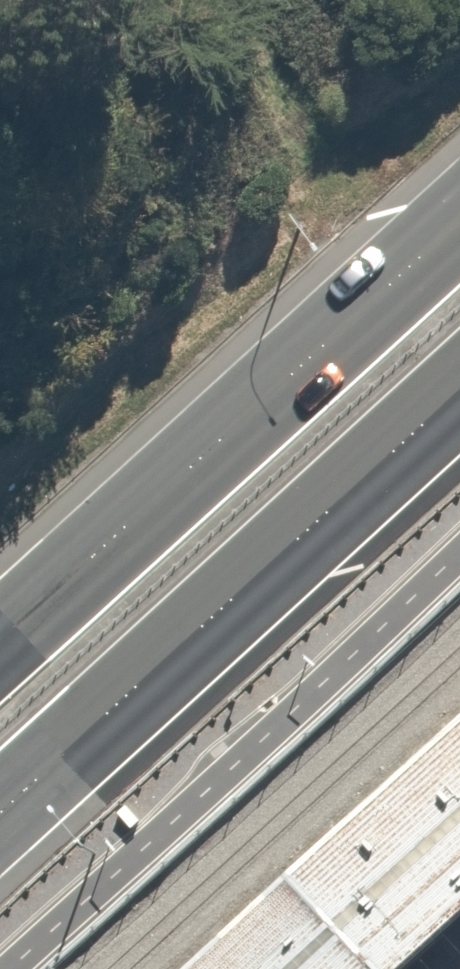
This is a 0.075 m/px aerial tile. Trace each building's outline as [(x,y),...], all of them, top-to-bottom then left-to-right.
[(185,968),(395,968),(459,911),(459,718),(185,968)]
